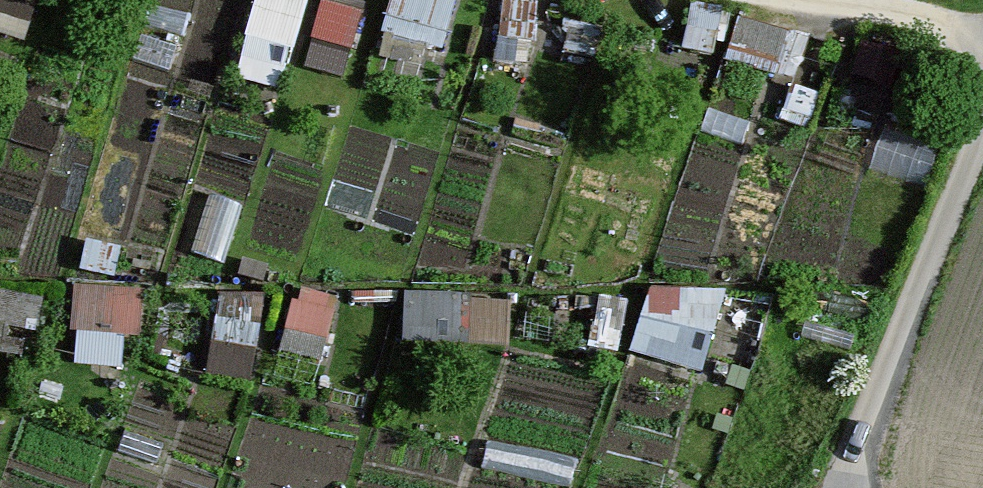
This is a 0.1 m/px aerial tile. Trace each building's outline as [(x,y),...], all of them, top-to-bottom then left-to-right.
[(310,0),(259,0),(244,64),(292,75),(310,0)] [(317,50),(355,61),(372,0),(331,0),(317,50)] [(393,22),(451,37),(461,0),(399,0),(393,22)] [(712,359),(731,284),(658,266),(639,341),(712,359)] [(87,271),(78,348),(138,355),(147,278),(87,271)] [(265,359),(269,284),(226,281),(222,356),(265,359)] [(414,282),(412,324),(521,328),(522,285),(414,282)]
